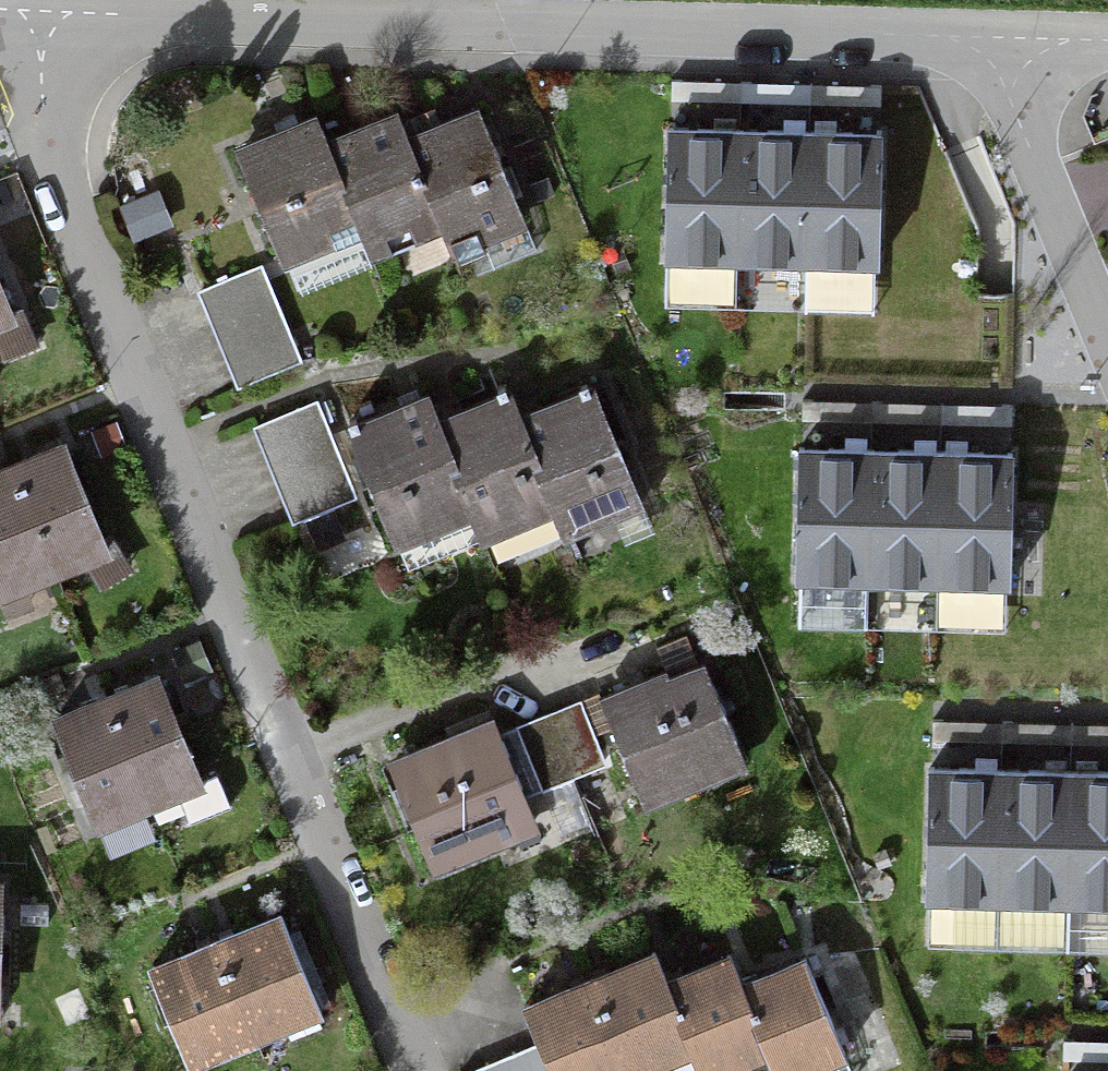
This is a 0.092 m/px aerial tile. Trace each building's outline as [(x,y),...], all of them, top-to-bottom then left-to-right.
[(279,258),(360,225),(371,252),(442,223),(451,245),(521,216),(478,116),(428,137),(409,145),(396,116),(363,130),(326,145),(317,122),(292,132),(236,155),(279,258)] [(830,131),(795,131),(718,129),(669,127),(666,258),(878,264),(882,133),(830,131)] [(218,339),(231,369),(237,386),(300,360),(261,264),(198,290),(206,310),(218,339)] [(13,316),(0,284),(0,321),(13,316)] [(390,550),(477,515),(486,537),(554,510),(567,537),(642,505),(593,389),(536,412),(518,420),(507,393),(454,414),(438,420),(429,398),(415,403),(342,433),(390,550)] [(276,472),(289,506),(295,520),(354,497),(317,403),(258,426),(263,440),(276,472)] [(15,468),(57,570),(107,549),(65,447),(15,468)] [(964,452),(920,451),(852,449),(801,447),(797,578),(1010,584),(1014,453),(964,452)] [(15,468),(0,474),(0,579),(5,591),(57,570),(15,468)] [(704,659),(604,700),(636,781),(678,764),(685,783),(744,760),(704,659)] [(104,699),(145,801),(199,780),(158,677),(104,699)] [(145,801),(104,699),(52,720),(93,822),(145,801)] [(564,708),(550,713),(574,774),(605,761),(581,701),(564,708)] [(535,719),(519,726),(543,786),(574,774),(550,713),(535,719)] [(390,763),(439,874),(540,830),(492,719),(390,763)] [(930,767),(926,897),(1107,902),(1107,772),(1086,771),(1056,770),(987,768),(930,767)] [(215,943),(255,1045),(319,1019),(279,918),(215,943)] [(215,943),(145,970),(185,1070),(188,1070),(255,1045),(215,943)] [(740,983),(730,957),(674,979),(664,983),(653,955),(608,973),(541,1000),(526,1006),(540,1041),(552,1070),(643,1070),(657,1065),(660,1070),(677,1070),(696,1063),(699,1070),(718,1070),(767,1051),(775,1070),(803,1070),(808,1069),(809,1070),(852,1070),(806,956),(751,978),(740,983)] [(540,1041),(464,1070),(552,1070),(540,1041)]
